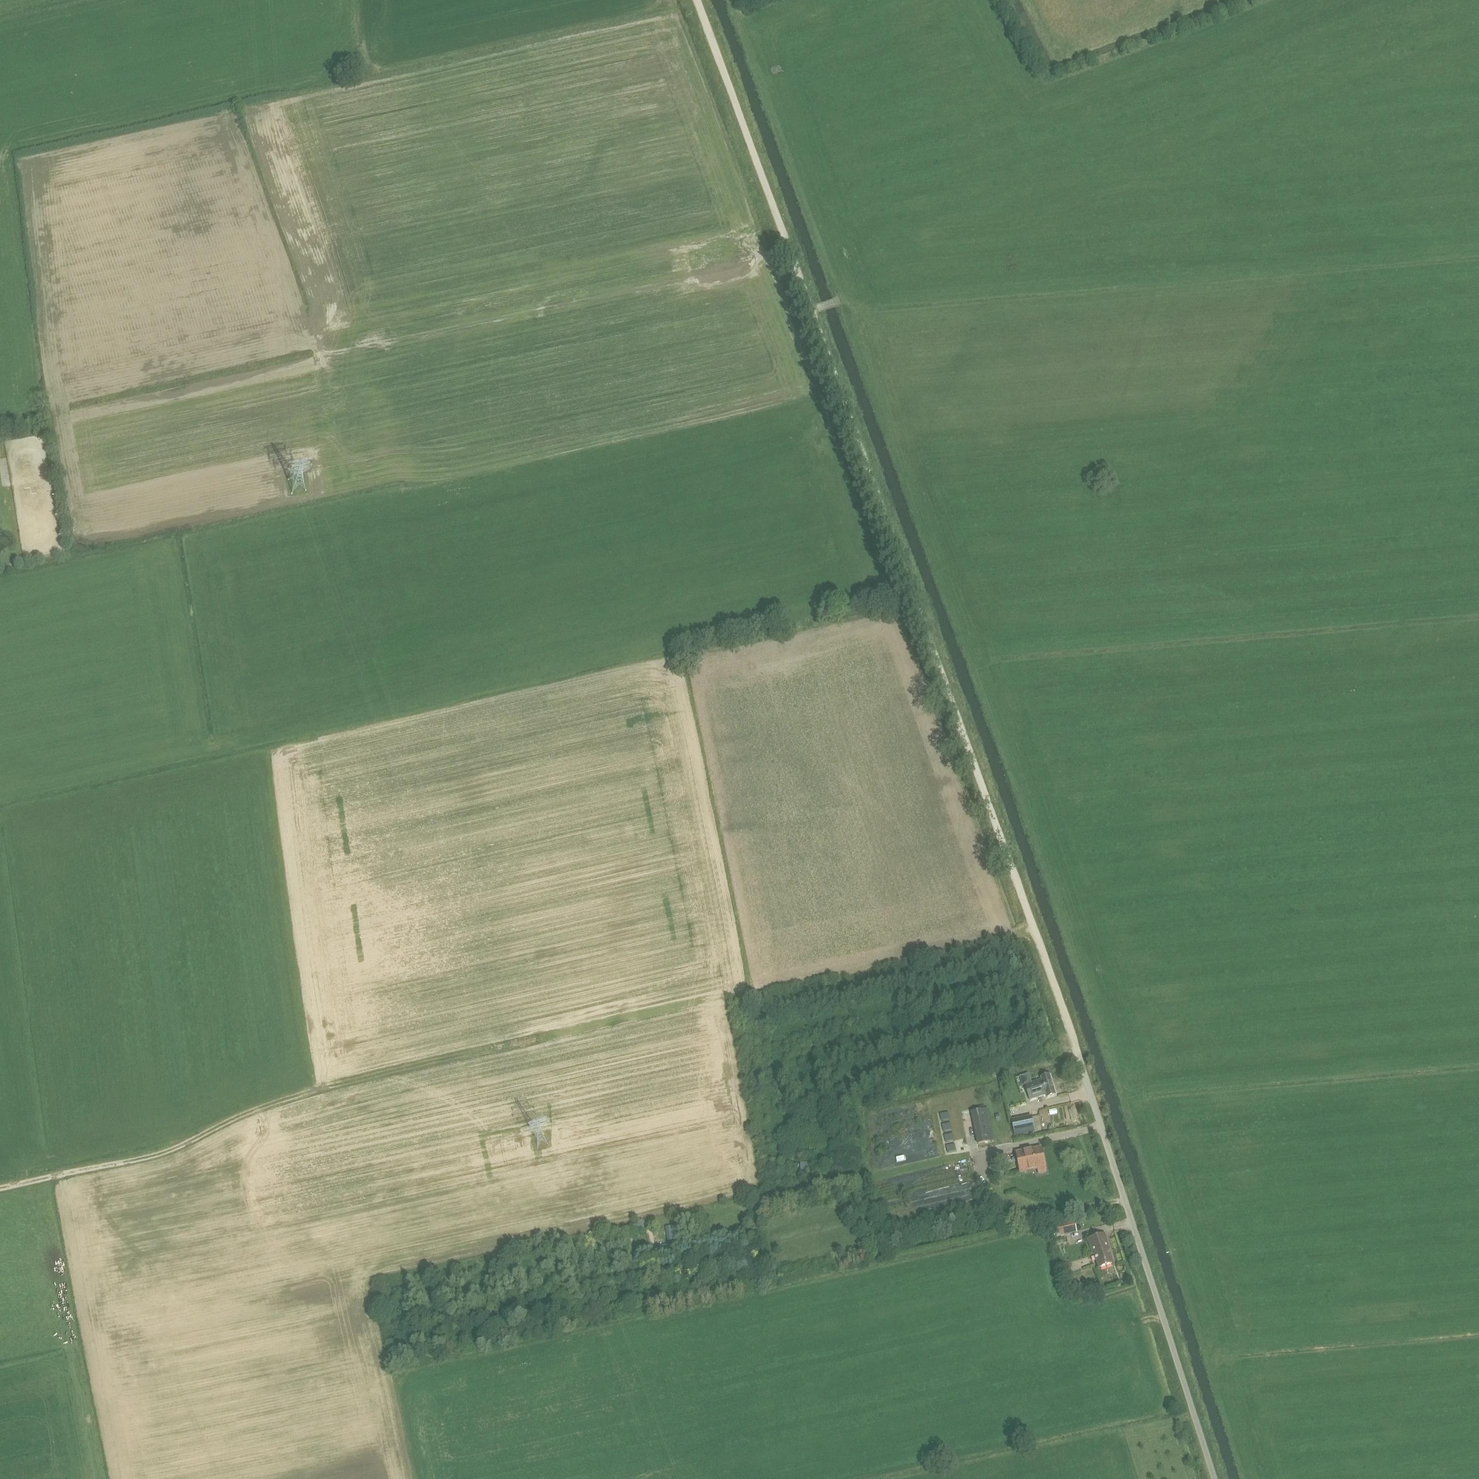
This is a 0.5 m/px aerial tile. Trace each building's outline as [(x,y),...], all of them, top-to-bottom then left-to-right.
[(1049,1075),(1041,1077),(1042,1079),(1032,1083),(1029,1073),(1020,1076),(1023,1086),(1025,1085),(1030,1100),(1047,1094),(1047,1097),(1056,1094),(1049,1075)] [(979,1144),(993,1141),(987,1110),(973,1112),(979,1144)] [(1013,1134),(1034,1130),(1031,1115),(1010,1119),(1013,1134)] [(534,1135),(536,1146),(545,1144),(543,1133),(534,1135)] [(1020,1172),(1045,1167),(1042,1148),(1017,1153),(1020,1172)] [(1074,1218),(1050,1223),(1053,1236),(1077,1230),(1074,1218)] [(634,1230),(643,1228),(641,1221),(632,1223),(634,1230)] [(1111,1250),(1106,1234),(1089,1240),(1094,1255),(1095,1255),(1099,1268),(1113,1263),(1109,1250),(1111,1250)]
